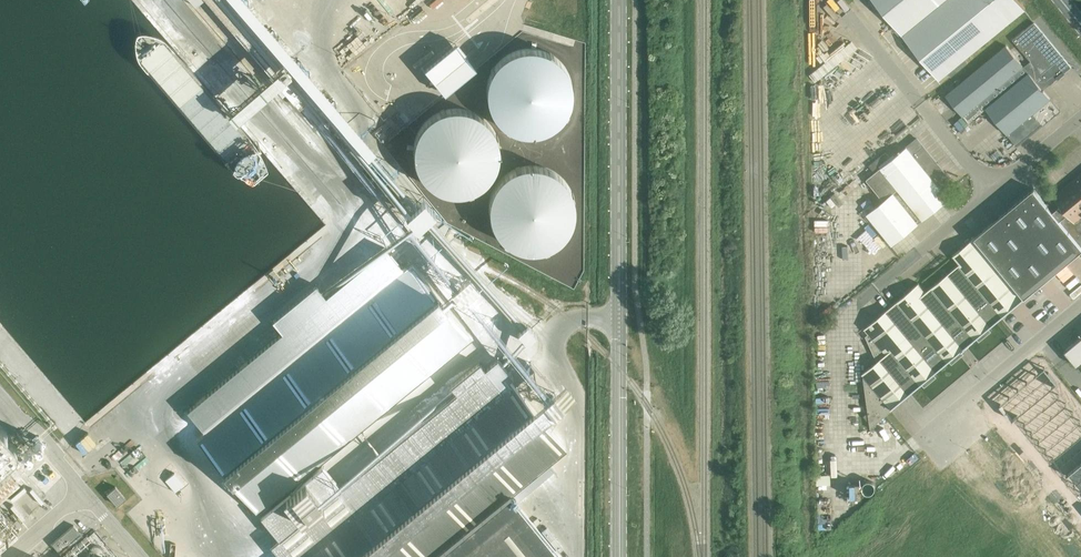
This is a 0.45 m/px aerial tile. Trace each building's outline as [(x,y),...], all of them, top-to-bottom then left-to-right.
[(1025,9),(1017,0),(873,0),(939,79),(947,73),(951,77),(968,63),(965,58),(1025,9)] [(1067,71),(1071,67),(1034,23),(1012,41),(1030,62),(1023,67),(1006,46),(945,96),(968,123),(985,109),(992,117),(1000,127),(1017,147),(1060,111),(1033,79),(1040,74),(1050,85),(1067,71)] [(573,88),(569,75),(562,63),(551,55),(538,50),(524,50),(510,54),(497,63),(489,75),(485,90),(487,105),(494,119),(505,129),(518,135),(533,137),(547,133),(559,126),(567,115),(572,102),(573,88)] [(498,148),(494,135),(486,123),(476,115),(463,110),(449,109),(434,114),(422,123),(414,135),(410,150),(412,165),(418,179),(429,189),(443,195),(458,196),(472,193),(483,186),(492,175),(497,162),(498,148)] [(941,190),(952,182),(917,138),(866,180),(884,200),(867,214),(892,245),(949,199),(941,190)] [(575,206),(571,193),(564,181),(553,172),(540,168),(526,167),(511,171),(499,180),(491,193),(487,208),(489,223),(496,236),(506,247),(520,253),(535,254),(549,251),(560,243),(569,233),(574,220),(575,206)] [(1080,246),(1080,174),(1054,197),(1046,204),(1080,246)] [(954,193),(958,198),(964,193),(960,188),(954,193)] [(1025,297),(1080,250),(1080,246),(1046,204),(1033,189),(975,237),(975,238),(974,238),(1025,297)] [(865,194),(858,201),(862,205),(869,198),(865,194)] [(832,236),(831,218),(817,218),(818,237),(832,236)] [(974,238),(954,255),(957,259),(961,263),(925,293),(918,284),(910,291),(909,289),(904,293),(905,294),(865,328),(869,333),(865,336),(876,362),(862,374),(863,380),(864,388),(865,396),(866,401),(867,409),(869,417),(870,425),(870,428),(889,412),(893,409),(892,408),(910,393),(1025,297),(974,238)] [(387,248),(386,248),(188,411),(205,432),(196,439),(257,514),(474,336),(413,262),(404,268),(403,268),(387,248)] [(1064,351),(1077,366),(1080,363),(1080,352),(1074,343),(1064,351)] [(280,537),(271,545),(280,556),(434,556),(510,496),(565,450),(509,380),(500,388),(479,363),(450,387),(456,394),(280,537)] [(1046,366),(1028,381),(1041,396),(1053,386),(1058,381),(1046,366)] [(1028,381),(1019,389),(1032,404),(1038,398),(1041,396),(1028,381)] [(1041,396),(1038,398),(1045,407),(1060,394),(1053,386),(1041,396)] [(1019,389),(1010,396),(1023,411),(1032,404),(1019,389)] [(1060,394),(1045,407),(1052,415),(1067,403),(1060,394)] [(1010,396),(1001,404),(1014,419),(1019,414),(1023,411),(1010,396)] [(1023,411),(1019,414),(1026,423),(1045,407),(1038,398),(1032,404),(1023,411)] [(1067,403),(1052,415),(1060,424),(1075,411),(1067,403)] [(1045,407),(1026,423),(1033,432),(1052,415),(1045,407)] [(1060,424),(1067,432),(1080,420),(1080,419),(1075,411),(1060,424)] [(5,468),(29,448),(1,412),(0,413),(0,474),(6,470),(5,468)] [(1052,415),(1033,432),(1040,440),(1060,424),(1052,415)] [(1067,432),(1074,441),(1080,435),(1080,420),(1067,432)] [(1060,424),(1040,440),(1047,448),(1067,432),(1060,424)] [(1067,432),(1047,448),(1054,457),(1074,441),(1067,432)] [(1074,441),(1054,457),(1061,466),(1080,449),(1074,441)] [(1061,466),(1069,474),(1080,464),(1080,449),(1061,466)] [(1069,474),(1076,483),(1080,478),(1080,464),(1069,474)] [(177,470),(167,479),(178,491),(188,483),(177,470)] [(833,482),(833,473),(819,474),(820,483),(833,482)] [(855,481),(854,495),(864,495),(865,481),(855,481)] [(19,504),(25,500),(30,506),(38,500),(27,485),(13,495),(19,504)] [(126,498),(115,486),(107,494),(117,506),(126,498)] [(510,496),(434,556),(561,556),(510,496)] [(0,509),(0,539),(3,542),(24,523),(6,504),(0,509)] [(818,518),(825,531),(834,526),(826,513),(818,518)] [(52,543),(61,555),(83,536),(73,525),(52,543)] [(94,553),(103,547),(100,542),(90,548),(94,553)]
